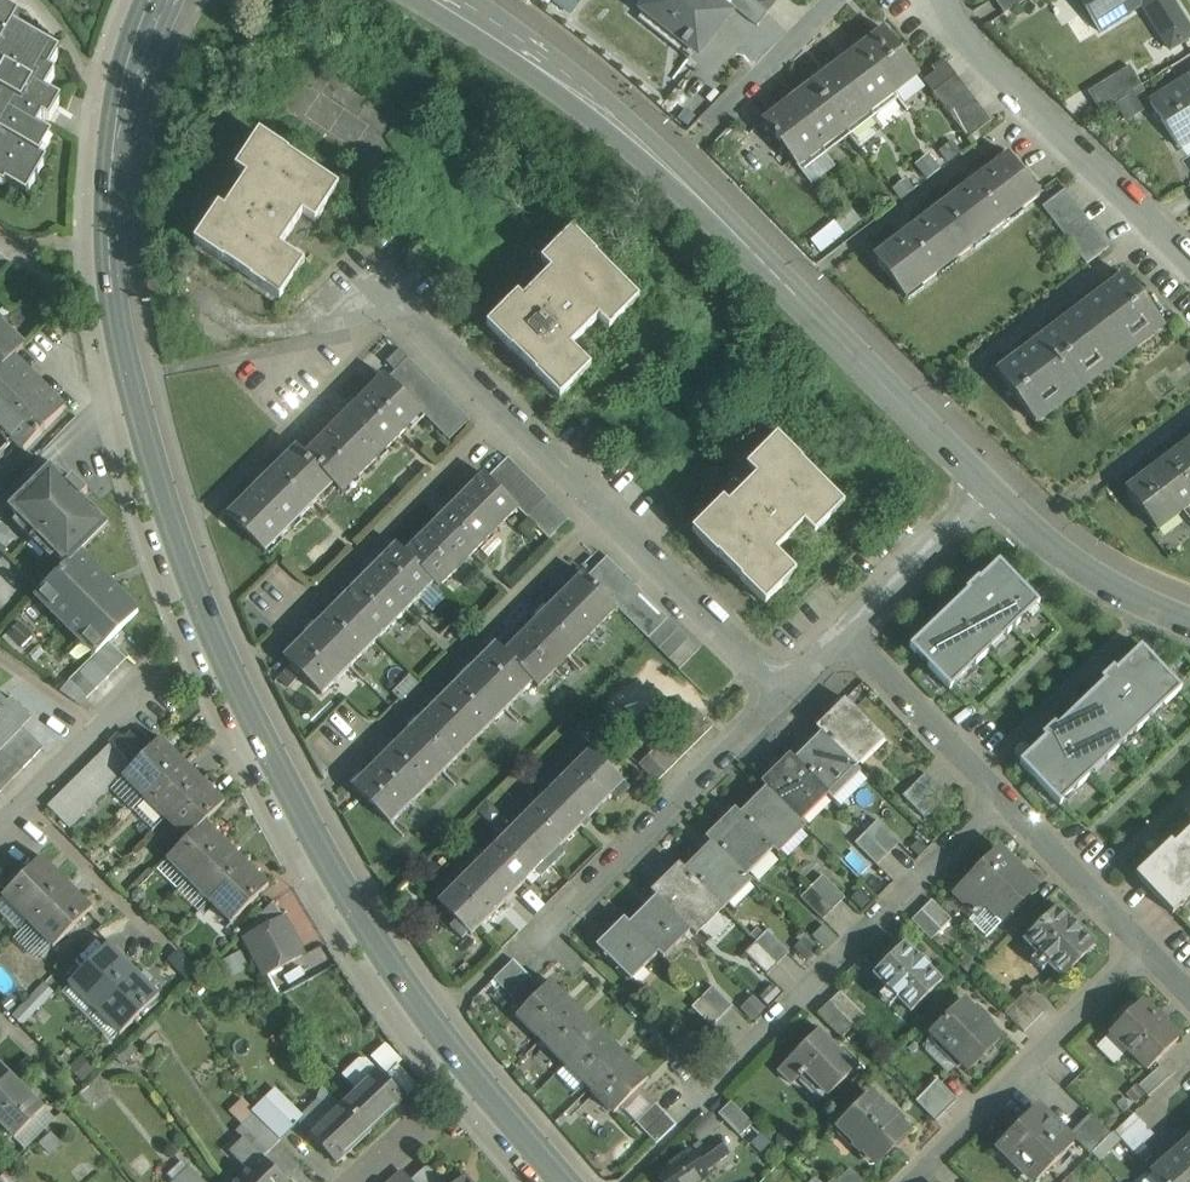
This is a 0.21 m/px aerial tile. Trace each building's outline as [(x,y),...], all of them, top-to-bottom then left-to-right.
[(572,14),(582,0),(554,0),(572,14)] [(713,0),(650,0),(643,8),(697,51),(728,12),(713,0)] [(752,0),(731,0),(729,3),(757,26),(768,13),(752,0)] [(768,13),(779,0),(752,0),(768,13)] [(1004,14),(1026,0),(995,0),(1004,14)] [(1151,0),(1080,0),(1100,32),(1143,5),(1151,0)] [(1143,5),(1170,49),(1189,37),(1189,30),(1171,0),(1151,0),(1143,5)] [(15,27),(20,18),(0,7),(0,52),(15,27)] [(0,52),(0,79),(1,79),(0,80),(0,184),(4,186),(6,183),(27,195),(47,161),(40,157),(52,137),(38,129),(43,119),(50,123),(62,102),(46,93),(57,75),(51,71),(60,54),(15,27),(0,52)] [(918,73),(885,30),(861,48),(894,92),(918,73)] [(894,92),(861,48),(837,67),(870,110),(894,92)] [(947,63),(924,80),(933,92),(956,75),(947,63)] [(1129,66),(1088,92),(1100,111),(1141,85),(1129,66)] [(870,110),(837,67),(813,85),(846,128),(870,110)] [(956,75),(933,92),(942,104),(965,86),(956,75)] [(1150,103),(1179,148),(1189,141),(1189,78),(1150,103)] [(846,128),(813,85),(801,94),(803,97),(792,106),(790,103),(789,104),(822,147),(846,129),(846,128)] [(965,86),(942,104),(951,116),(974,98),(965,86)] [(974,98),(951,116),(960,127),(983,109),(974,98)] [(822,147),(789,104),(764,123),(797,166),(822,147)] [(983,109),(960,127),(968,139),(992,121),(983,109)] [(288,153),(259,134),(235,170),(246,177),(223,211),(217,207),(193,243),(222,262),(223,261),(250,279),(249,281),(279,300),(303,264),(288,254),(311,220),(315,223),(338,188),(287,154),(288,153)] [(1009,154),(941,205),(974,247),(1041,196),(1009,154)] [(1110,247),(1065,189),(1043,207),(1087,264),(1110,247)] [(941,205),(874,256),(906,299),(974,247),(941,205)] [(572,231),(541,262),(551,273),(523,301),(517,296),(486,327),(511,351),(512,350),(537,374),(536,376),(560,400),(591,369),(578,356),(607,329),(609,331),(639,300),(594,256),(596,255),(572,231)] [(1165,326),(1128,277),(1085,309),(1122,358),(1165,326)] [(1122,358),(1085,309),(1042,341),(1079,391),(1122,358)] [(13,358),(24,347),(0,323),(0,371),(13,358)] [(1079,391),(1042,341),(999,374),(1036,423),(1079,391)] [(400,349),(387,363),(396,372),(409,358),(400,349)] [(13,358),(0,371),(0,436),(10,445),(14,441),(25,452),(66,409),(13,358)] [(396,372),(389,379),(400,390),(420,369),(409,358),(396,372)] [(420,369),(400,390),(410,400),(431,379),(420,369)] [(306,454),(305,456),(343,494),(423,413),(420,409),(410,400),(400,390),(389,379),(385,375),(306,454)] [(431,379),(410,400),(420,409),(440,389),(431,379)] [(440,389),(420,409),(423,413),(430,419),(450,399),(440,389)] [(450,399),(430,419),(440,430),(461,409),(450,399)] [(461,409),(440,430),(450,440),(471,419),(461,409)] [(777,437),(746,468),(756,478),(727,506),(723,502),(692,532),(717,557),(718,556),(742,580),(740,581),(766,607),(796,576),(783,563),(812,534),(815,537),(844,507),(801,463),(802,462),(777,437)] [(1178,452),(1189,468),(1189,442),(1178,452)] [(298,446),(228,515),(266,553),(334,485),(305,456),(306,454),(298,446)] [(1178,452),(1153,471),(1183,511),(1189,506),(1189,468),(1178,452)] [(509,457),(488,478),(498,488),(519,467),(509,457)] [(50,467),(9,508),(67,566),(79,554),(80,554),(109,525),(81,498),(88,492),(73,477),(66,483),(50,467)] [(519,467),(498,488),(509,499),(530,478),(519,467)] [(1153,471),(1127,490),(1157,531),(1183,511),(1153,471)] [(408,552),(434,584),(439,589),(519,509),(509,499),(498,488),(488,478),(485,475),(408,552)] [(530,478),(509,499),(519,509),(540,488),(530,478)] [(540,488),(519,509),(529,519),(550,498),(540,488)] [(550,498),(529,519),(539,529),(560,508),(550,498)] [(560,508),(539,529),(550,539),(570,519),(560,508)] [(1170,538),(1186,523),(1179,515),(1163,530),(1170,538)] [(434,584),(408,552),(399,543),(340,602),(379,640),(434,584)] [(80,554),(79,554),(67,566),(37,595),(96,654),(100,651),(109,641),(137,612),(80,554)] [(618,567),(608,557),(587,577),(598,588),(618,567)] [(955,606),(994,648),(1038,605),(999,564),(980,582),(978,580),(967,591),(969,593),(955,606)] [(618,567),(598,588),(607,597),(628,577),(618,567)] [(505,652),(533,682),(539,688),(619,609),(607,597),(598,588),(587,577),(583,574),(505,652)] [(628,577),(607,597),(619,609),(639,588),(628,577)] [(639,588),(619,609),(628,618),(649,598),(639,588)] [(649,598),(628,618),(639,628),(659,608),(649,598)] [(379,640),(340,602),(285,657),(323,695),(379,640)] [(994,648),(955,606),(912,648),(951,688),(994,648)] [(659,608),(639,628),(649,639),(669,618),(659,608)] [(669,618),(649,639),(659,649),(680,628),(669,618)] [(680,628),(659,649),(669,659),(690,639),(680,628)] [(690,639),(669,659),(680,669),(700,649),(690,639)] [(127,659),(109,641),(100,651),(117,669),(127,659)] [(486,729),(533,682),(505,652),(497,644),(448,692),(486,729)] [(1081,707),(1121,747),(1180,690),(1142,650),(1117,673),(1114,670),(1103,680),(1106,683),(1081,707)] [(117,669),(100,651),(96,654),(90,660),(108,678),(117,669)] [(96,689),(108,678),(90,660),(79,671),(96,689)] [(79,671),(69,681),(87,699),(96,689),(79,671)] [(438,777),(486,729),(448,692),(401,740),(438,777)] [(2,749),(12,739),(22,728),(32,718),(12,698),(6,704),(0,699),(0,751),(2,749)] [(845,699),(816,728),(821,733),(822,733),(851,762),(879,734),(845,699)] [(1121,747),(1081,707),(1058,730),(1054,726),(1044,736),(1047,740),(1022,763),(1061,804),(1121,747)] [(696,709),(639,765),(656,783),(713,727),(696,709)] [(43,749),(22,728),(12,739),(33,759),(43,749)] [(821,733),(794,760),(823,789),(829,795),(856,767),(851,762),(822,733),(821,733)] [(148,752),(131,736),(125,742),(119,736),(111,744),(133,766),(126,773),(149,794),(183,761),(161,739),(148,752)] [(33,759),(12,739),(2,749),(23,769),(33,759)] [(391,824),(438,777),(401,740),(354,787),(391,824)] [(133,766),(111,744),(101,755),(123,777),(126,773),(133,766)] [(2,749),(0,751),(0,767),(13,780),(23,769),(2,749)] [(591,750),(515,827),(548,860),(625,783),(591,750)] [(794,760),(789,754),(761,782),(767,788),(796,816),(823,789),(794,760)] [(123,777),(101,755),(91,766),(112,787),(123,777)] [(183,761),(149,794),(170,815),(203,781),(183,761)] [(112,787),(91,766),(81,776),(102,797),(112,787)] [(0,767),(0,787),(3,790),(13,780),(0,767)] [(947,796),(926,773),(903,796),(925,818),(947,796)] [(102,797),(81,776),(70,786),(92,808),(102,797)] [(203,781),(170,815),(191,836),(206,821),(224,803),(203,781)] [(92,808),(70,786),(60,797),(81,818),(92,808)] [(796,816),(767,788),(740,815),(769,844),(774,850),(802,822),(796,816)] [(81,818),(60,797),(49,807),(70,828),(81,818)] [(740,815),(735,810),(707,837),(712,842),(741,871),(769,844),(740,815)] [(191,836),(171,856),(192,877),(227,843),(206,821),(191,836)] [(900,843),(878,821),(867,832),(888,854),(900,843)] [(515,827),(439,903),(472,936),(548,860),(515,827)] [(1174,846),(1171,842),(1170,843),(1189,864),(1189,831),(1174,846)] [(888,854),(867,832),(855,844),(877,865),(888,854)] [(682,860),(687,865),(711,843),(706,837),(682,860)] [(741,871),(712,842),(685,870),(720,904),(747,877),(741,871)] [(227,843),(192,877),(213,898),(248,863),(227,843)] [(1170,843),(1136,876),(1173,914),(1189,898),(1189,864),(1170,843)] [(1036,888),(999,850),(957,892),(977,913),(970,920),(987,937),(1036,888)] [(43,857),(6,894),(31,919),(68,882),(43,857)] [(168,860),(162,867),(184,888),(185,887),(202,903),(207,897),(168,860)] [(248,863),(213,898),(235,921),(270,886),(248,863)] [(685,870),(679,864),(652,891),(657,897),(691,931),(697,936),(724,909),(685,870)] [(846,898),(824,876),(812,888),(834,910),(846,898)] [(94,909),(68,882),(31,919),(58,946),(94,909)] [(834,910),(812,888),(802,898),(824,920),(834,910)] [(691,931),(657,897),(630,924),(659,953),(664,958),(691,931)] [(952,920),(932,900),(922,910),(942,930),(952,920)] [(1057,908),(1026,939),(1064,976),(1095,946),(1057,908)] [(942,930),(922,910),(912,920),(932,940),(942,930)] [(283,917),(245,938),(265,976),(304,956),(283,917)] [(630,924),(624,919),(597,946),(631,981),(659,953),(630,924)] [(790,953),(768,931),(757,942),(779,964),(790,953)] [(779,964),(757,942),(746,953),(768,974),(779,964)] [(942,982),(905,944),(874,975),(911,1012),(942,982)] [(110,946),(74,981),(98,1006),(134,970),(110,946)] [(514,960),(494,980),(504,990),(524,970),(514,960)] [(134,970),(98,1006),(124,1032),(160,996),(134,970)] [(524,970),(504,990),(514,1000),(534,981),(524,970)] [(540,1041),(575,1007),(550,982),(516,1017),(540,1041)] [(734,1007),(713,986),(703,997),(723,1018),(734,1007)] [(865,1016),(841,991),(830,1002),(854,1026),(855,1026),(865,1016)] [(1045,1012),(1025,993),(1005,1013),(1025,1033),(1045,1012)] [(723,1018),(703,997),(692,1008),(713,1028),(723,1018)] [(854,1026),(830,1002),(818,1014),(842,1037),(854,1026)] [(974,1013),(963,1002),(932,1033),(970,1071),(1001,1040),(984,1023),(986,1021),(976,1011),(974,1013)] [(1157,1014),(1155,1016),(1141,1002),(1111,1033),(1148,1071),(1179,1040),(1165,1026),(1167,1024),(1157,1014)] [(565,1066),(599,1031),(575,1007),(540,1041),(565,1066)] [(599,1031),(565,1066),(589,1090),(624,1055),(599,1031)] [(856,1069),(818,1031),(779,1070),(793,1084),(800,1077),(801,1078),(807,1072),(830,1095),(856,1069)] [(648,1080),(624,1055),(589,1090),(614,1114),(648,1080)] [(0,1066),(0,1090),(12,1078),(0,1066)] [(1160,1066),(1139,1086),(1149,1096),(1170,1077),(1160,1066)] [(377,1072),(344,1103),(370,1131),(403,1099),(377,1072)] [(0,1090),(0,1126),(2,1124),(15,1136),(13,1139),(15,1141),(45,1111),(12,1078),(0,1090)] [(938,1080),(917,1101),(937,1121),(958,1100),(938,1080)] [(889,1112),(872,1095),(839,1127),(841,1129),(845,1125),(857,1137),(855,1139),(855,1147),(860,1152),(868,1152),(877,1161),(875,1163),(877,1165),(909,1132),(901,1124),(902,1121),(892,1112),(890,1112),(889,1112)] [(753,1124),(731,1101),(719,1114),(741,1136),(753,1124)] [(344,1103),(311,1135),(336,1162),(370,1131),(344,1103)] [(656,1104),(637,1123),(646,1134),(666,1114),(656,1104)] [(999,1145),(1036,1181),(1038,1181),(1075,1145),(1037,1107),(999,1145)] [(294,1127),(275,1108),(264,1120),(272,1132),(280,1141),(281,1141),(294,1127)] [(666,1114),(646,1134),(657,1144),(677,1124),(666,1114)] [(1154,1134),(1135,1114),(1116,1132),(1135,1152),(1154,1134)] [(1111,1135),(1091,1115),(1071,1135),(1091,1155),(1093,1153),(1111,1135)] [(272,1132),(264,1120),(250,1134),(269,1153),(281,1141),(280,1141),(272,1132)] [(1111,1135),(1093,1153),(1100,1161),(1121,1140),(1114,1132),(1111,1135)] [(245,1139),(231,1152),(249,1170),(237,1181),(287,1181),(263,1157),(262,1157),(245,1139)] [(657,1174),(663,1181),(700,1181),(708,1176),(704,1170),(728,1153),(718,1139),(705,1149),(701,1143),(696,1147),(700,1153),(694,1157),(690,1151),(657,1174)] [(1151,1175),(1157,1181),(1189,1181),(1189,1140),(1151,1175)] [(190,1167),(189,1168),(190,1170),(178,1181),(204,1181),(190,1167)]
